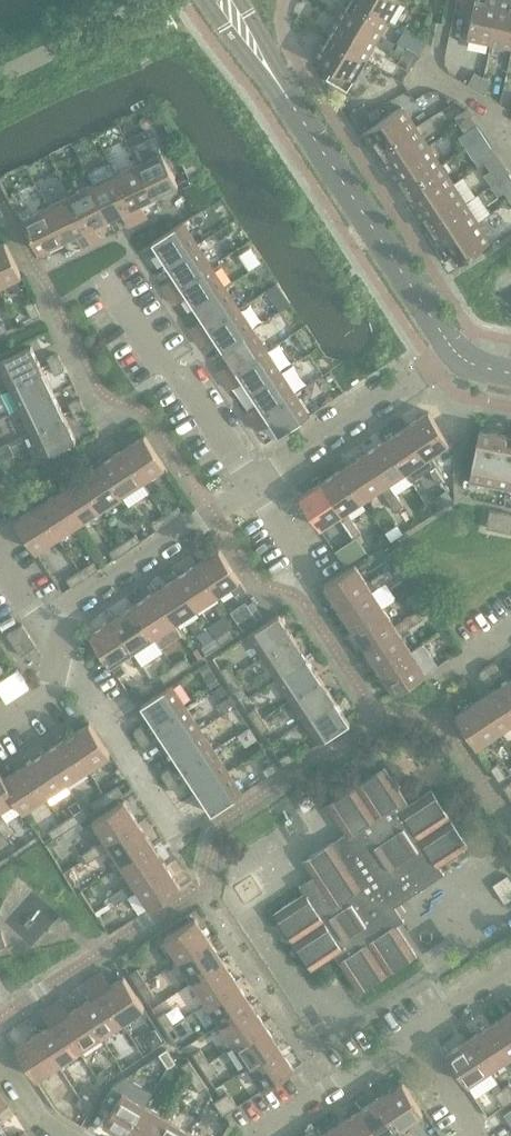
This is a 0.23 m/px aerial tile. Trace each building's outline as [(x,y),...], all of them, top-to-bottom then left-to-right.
[(337,17),(376,40),(388,20),(354,0),(351,0),(347,6),(344,5),(337,17)] [(388,20),(399,0),(354,0),(388,20)] [(491,42),(500,0),(475,0),(468,37),(491,42)] [(491,42),(510,46),(510,0),(500,0),(491,42)] [(333,30),(329,38),(365,59),(376,40),(337,17),(330,28),(333,30)] [(365,59),(329,38),(324,46),(321,44),(314,57),(334,69),(333,70),(333,72),(332,74),(333,76),(333,78),(334,79),(335,81),(337,82),(348,89),(365,59)] [(400,42),(395,51),(403,55),(407,47),(400,42)] [(407,47),(403,55),(415,62),(420,54),(407,47)] [(415,62),(403,55),(398,63),(410,70),(415,62)] [(468,85),(477,89),(484,77),(475,72),(468,85)] [(484,77),(477,89),(485,94),(492,82),(484,77)] [(351,112),(357,120),(369,113),(363,105),(351,112)] [(376,142),(381,150),(415,127),(402,107),(364,132),(373,144),(376,142)] [(455,117),(461,125),(473,117),(467,109),(455,117)] [(369,113),(357,120),(362,128),(374,121),(369,113)] [(473,117),(461,125),(466,133),(478,125),(473,117)] [(415,127),(381,150),(385,158),(382,160),(390,171),(428,146),(415,127)] [(159,143),(152,129),(144,133),(151,147),(159,143)] [(428,146),(390,171),(397,182),(400,180),(405,188),(440,165),(428,146)] [(480,155),(486,163),(498,155),(492,147),(480,155)] [(163,152),(139,163),(154,197),(178,185),(163,152)] [(498,155),(486,163),(491,171),(503,163),(498,155)] [(139,163),(116,174),(138,222),(148,218),(141,203),(154,197),(139,163)] [(440,165),(405,188),(410,196),(407,197),(415,209),(453,184),(440,165)] [(116,174),(93,185),(109,219),(122,212),(129,227),(138,222),(116,174)] [(453,184),(415,209),(422,220),(425,218),(430,226),(465,203),(453,184)] [(93,185),(70,196),(93,244),(102,239),(96,225),(109,219),(93,185)] [(20,192),(12,196),(19,210),(27,206),(20,192)] [(70,196),(47,207),(63,241),(76,234),(83,249),(93,244),(70,196)] [(465,203),(430,226),(435,234),(432,236),(440,247),(478,222),(465,203)] [(63,241),(47,207),(23,219),(39,252),(63,241)] [(201,210),(191,217),(196,224),(206,217),(201,210)] [(152,242),(167,265),(198,244),(183,222),(152,242)] [(478,222),(440,247),(447,258),(450,256),(455,265),(491,242),(478,222)] [(0,244),(0,286),(21,275),(6,242),(0,244)] [(198,244),(167,265),(175,277),(162,286),(167,294),(212,265),(198,244)] [(212,265),(167,294),(173,303),(187,295),(195,307),(226,287),(212,265)] [(226,287),(195,307),(203,319),(189,328),(195,337),(240,308),(226,287)] [(26,304),(32,319),(40,315),(34,300),(26,304)] [(240,308),(195,337),(201,346),(214,337),(223,350),(254,329),(240,308)] [(254,329),(223,350),(231,362),(218,371),(224,380),(268,351),(254,329)] [(10,386),(43,370),(32,346),(0,361),(0,366),(10,386)] [(268,351),(224,380),(229,389),(243,380),(251,392),(282,372),(268,351)] [(47,357),(51,366),(62,361),(59,355),(55,353),(47,357)] [(62,361),(51,366),(55,375),(64,371),(65,367),(62,361)] [(43,370),(10,386),(21,409),(54,393),(43,370)] [(282,372),(251,392),(259,405),(245,413),(251,422),(296,393),(282,372)] [(54,393),(21,409),(32,432),(65,416),(54,393)] [(296,393),(251,422),(257,431),(270,422),(279,436),(310,415),(296,393)] [(69,403),(73,412),(84,407),(81,400),(77,399),(69,403)] [(84,407),(73,412),(77,421),(86,417),(87,413),(84,407)] [(429,412),(407,427),(427,458),(431,455),(450,443),(429,412)] [(65,416),(32,432),(43,456),(77,440),(65,416)] [(386,440),(406,471),(412,481),(429,470),(430,472),(439,466),(431,455),(427,458),(407,427),(386,440)] [(480,430),(471,474),(510,482),(510,443),(506,442),(507,436),(480,430)] [(145,435),(123,450),(143,481),(165,466),(145,435)] [(386,440),(365,454),(385,485),(389,483),(406,471),(386,440)] [(123,450),(102,464),(122,495),(143,481),(123,450)] [(365,454),(343,468),(364,499),(381,488),(388,499),(396,494),(389,483),(385,485),(365,454)] [(102,464),(80,478),(101,509),(122,495),(102,464)] [(438,483),(446,477),(439,466),(430,472),(438,483)] [(343,468),(322,482),(343,513),(347,510),(364,499),(343,468)] [(80,478),(59,492),(80,523),(101,509),(80,478)] [(343,513),(322,482),(300,497),(320,528),(339,516),(346,527),(354,522),(347,510),(343,513)] [(59,492),(38,506),(58,537),(80,523),(59,492)] [(449,493),(438,500),(443,507),(454,500),(449,493)] [(396,511),(404,505),(396,494),(388,499),(396,511)] [(58,537),(38,506),(16,520),(36,551),(58,537)] [(179,506),(165,515),(170,522),(183,514),(179,506)] [(487,527),(496,529),(500,512),(490,510),(487,527)] [(500,512),(496,529),(503,531),(507,513),(500,512)] [(503,531),(510,533),(510,514),(507,513),(503,531)] [(170,522),(165,515),(152,524),(157,531),(170,522)] [(353,539),(362,533),(354,522),(346,527),(353,539)] [(136,534),(123,543),(128,550),(141,542),(136,534)] [(128,550),(123,543),(110,551),(115,559),(128,550)] [(220,549),(198,564),(218,595),(231,586),(239,597),(248,592),(220,549)] [(94,562),(81,571),(86,578),(99,569),(94,562)] [(198,564),(176,578),(197,609),(218,595),(198,564)] [(325,585),(339,607),(370,587),(373,591),(384,584),(379,575),(368,583),(356,565),(325,585)] [(390,568),(379,575),(384,584),(396,576),(390,568)] [(86,578),(81,571),(68,579),(72,587),(86,578)] [(176,578),(155,592),(175,623),(197,609),(176,578)] [(370,587),(339,607),(353,629),(384,608),(373,591),(370,587)] [(155,592),(134,606),(154,637),(175,623),(155,592)] [(134,606),(113,620),(133,651),(154,637),(134,606)] [(384,608),(353,629),(367,650),(398,629),(395,625),(384,608)] [(418,610),(407,618),(412,626),(424,618),(418,610)] [(249,635),(263,657),(294,637),(280,614),(249,635)] [(398,629),(367,650),(381,671),(412,650),(401,633),(412,626),(407,618),(395,625),(398,629)] [(133,651),(113,620),(90,634),(118,677),(127,671),(119,660),(133,651)] [(7,634),(12,641),(28,631),(23,624),(7,634)] [(229,629),(215,638),(220,646),(234,637),(229,629)] [(28,631),(12,641),(16,648),(32,638),(28,631)] [(294,637),(263,657),(277,678),(308,658),(294,637)] [(32,638),(16,648),(22,656),(37,646),(32,638)] [(220,646),(215,638),(202,647),(207,654),(220,646)] [(412,650),(381,671),(396,693),(438,665),(423,643),(412,650)] [(186,657),(173,666),(178,673),(191,665),(186,657)] [(308,658),(277,678),(291,700),(322,679),(308,658)] [(208,662),(201,667),(206,675),(205,676),(212,687),(221,682),(208,662)] [(492,663),(487,667),(495,679),(503,674),(496,664),(492,663)] [(221,670),(228,680),(235,675),(228,665),(221,670)] [(178,673),(173,666),(160,675),(165,682),(178,673)] [(495,679),(487,667),(481,671),(480,674),(487,685),(495,679)] [(235,675),(228,680),(235,691),(242,686),(235,675)] [(322,679),(291,700),(305,721),(336,700),(322,679)] [(500,687),(510,704),(510,680),(500,687)] [(222,684),(214,690),(219,698),(227,692),(222,684)] [(141,705),(156,728),(187,707),(172,685),(141,705)] [(479,701),(499,732),(510,724),(510,704),(500,687),(479,701)] [(230,696),(220,703),(226,712),(236,705),(230,696)] [(336,700),(305,721),(320,743),(351,723),(336,700)] [(499,732),(479,701),(456,716),(477,746),(499,732)] [(187,707),(156,728),(170,749),(201,728),(187,707)] [(249,712),(256,723),(263,718),(256,707),(249,712)] [(263,718),(256,723),(263,733),(270,729),(263,718)] [(90,723),(68,738),(88,769),(110,754),(90,723)] [(135,733),(138,739),(149,733),(143,725),(135,730),(135,733)] [(250,726),(238,734),(242,740),(250,743),(258,738),(250,726)] [(201,728),(170,749),(184,770),(215,750),(201,728)] [(149,733),(138,739),(142,745),(146,746),(154,741),(149,733)] [(68,738),(46,752),(67,783),(88,769),(68,738)] [(215,750),(184,770),(198,791),(229,771),(215,750)] [(46,752),(25,766),(46,797),(67,783),(46,752)] [(290,752),(279,759),(284,766),(295,759),(290,752)] [(263,770),(268,777),(279,770),(274,763),(263,770)] [(499,763),(491,768),(500,781),(507,776),(499,763)] [(25,766),(5,779),(4,780),(17,800),(16,800),(24,811),(46,797),(25,766)] [(162,776),(166,782),(176,775),(171,767),(163,772),(162,776)] [(319,883),(305,893),(275,912),(285,927),(282,939),(294,941),(292,953),(303,955),(313,970),(336,955),(360,992),(417,954),(388,910),(424,887),(419,880),(470,846),(432,789),(409,804),(385,767),(328,805),(346,833),(304,861),(319,883)] [(0,811),(16,800),(17,800),(4,780),(5,779),(0,771),(0,811)] [(229,771),(198,791),(212,814),(243,793),(229,771)] [(176,775),(166,782),(170,788),(174,788),(182,783),(176,775)] [(118,786),(105,795),(110,802),(123,794),(118,786)] [(306,790),(296,796),(305,811),(315,804),(306,790)] [(110,802),(105,795),(92,803),(97,811),(110,802)] [(99,855),(111,847),(108,843),(139,823),(125,800),(93,821),(105,839),(94,847),(99,855)] [(76,814),(63,822),(68,830),(81,821),(76,814)] [(0,827),(0,828),(7,839),(15,833),(8,822),(0,827)] [(68,830),(63,822),(49,831),(54,839),(68,830)] [(108,843),(111,847),(122,864),(153,844),(139,823),(108,843)] [(153,844),(122,864),(133,881),(122,889),(127,897),(139,890),(136,886),(167,865),(153,844)] [(83,854),(88,862),(99,855),(94,847),(83,854)] [(167,865),(136,886),(139,890),(151,908),(182,888),(167,865)] [(508,875),(493,885),(505,903),(510,900),(510,879),(508,875)] [(110,896),(116,905),(127,897),(122,889),(110,896)] [(165,938),(180,961),(211,940),(196,918),(165,938)] [(211,940),(180,961),(194,982),(225,961),(211,940)] [(225,961),(194,982),(207,1003),(239,982),(225,961)] [(131,974),(139,987),(147,982),(138,969),(131,974)] [(102,972),(93,978),(123,1022),(145,1008),(125,977),(111,986),(102,972)] [(93,997),(81,1005),(101,1036),(123,1022),(93,978),(84,984),(93,997)] [(147,982),(139,987),(148,1000),(155,995),(147,982)] [(239,982),(207,1003),(221,1024),(252,1004),(239,982)] [(60,1000),(51,1006),(80,1050),(101,1036),(81,1005),(69,1013),(60,1000)] [(252,1004),(221,1024),(235,1045),(266,1025),(252,1004)] [(51,1025),(39,1033),(59,1064),(80,1050),(51,1006),(42,1011),(51,1025)] [(158,1016),(167,1029),(174,1025),(166,1011),(158,1016)] [(491,1025),(510,1055),(510,1012),(491,1025)] [(174,1025),(167,1029),(176,1043),(183,1038),(174,1025)] [(266,1025),(235,1045),(249,1067),(280,1046),(266,1025)] [(470,1038),(490,1069),(510,1056),(510,1055),(491,1025),(470,1038)] [(59,1064),(39,1033),(16,1048),(37,1079),(59,1064)] [(490,1069),(470,1038),(448,1053),(468,1084),(490,1069)] [(280,1046),(249,1067),(264,1089),(295,1068),(280,1046)] [(167,1049),(160,1054),(169,1067),(176,1062),(167,1049)] [(194,1054),(202,1067),(210,1062),(201,1049),(194,1054)] [(183,1065),(191,1078),(199,1074),(190,1060),(183,1065)] [(210,1062),(202,1067),(211,1080),(218,1075),(210,1062)] [(103,1069),(96,1074),(101,1081),(108,1077),(103,1069)] [(199,1074),(191,1078),(200,1092),(207,1087),(199,1074)] [(404,1082),(381,1097),(402,1128),(424,1113),(404,1082)] [(503,1088),(510,1101),(510,1085),(510,1083),(503,1088)] [(102,1105),(112,1110),(104,1123),(126,1135),(128,1135),(146,1105),(114,1086),(102,1105)] [(503,1088),(495,1093),(504,1106),(510,1102),(510,1101),(503,1088)] [(229,1092),(222,1097),(231,1110),(238,1106),(229,1092)] [(0,1099),(0,1111),(8,1106),(3,1097),(0,1099)] [(94,1105),(81,1097),(76,1104),(90,1113),(94,1105)] [(231,1110),(222,1097),(215,1101),(224,1115),(231,1110)] [(360,1111),(377,1135),(389,1135),(402,1128),(381,1097),(360,1111)] [(128,1135),(157,1135),(168,1118),(146,1105),(128,1135)] [(339,1125),(346,1135),(377,1135),(360,1111),(339,1125)] [(157,1135),(187,1135),(190,1131),(168,1118),(157,1135)] [(322,1135),(346,1135),(339,1125),(322,1135)] [(0,1129),(0,1135),(9,1135),(3,1127),(0,1129)]
